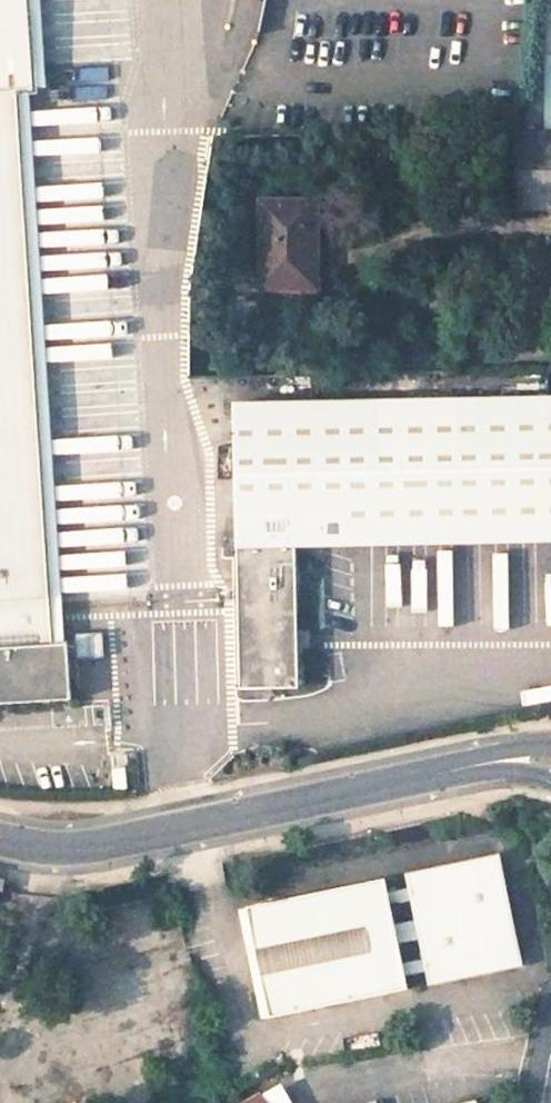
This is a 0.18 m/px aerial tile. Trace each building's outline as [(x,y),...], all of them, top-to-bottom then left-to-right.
[(73,698),(69,643),(67,643),(55,644),(22,137),(19,91),(34,90),(28,0),(0,0),(0,703),(73,698)] [(46,89),(39,0),(28,0),(34,90),(46,89)] [(521,117),(519,132),(520,132),(550,131),(550,117),(521,117)] [(520,132),(521,206),(550,206),(550,131),(520,132)] [(34,137),(22,137),(55,644),(67,643),(34,137)] [(318,201),(265,201),(265,286),(309,287),(309,249),(317,249),(318,201)] [(317,286),(317,249),(309,249),(309,287),(317,286)] [(236,405),(241,636),(242,688),(301,687),(297,545),(550,539),(550,399),(236,405)] [(432,981),(525,962),(501,853),(409,872),(411,884),(390,888),(387,877),(248,906),(272,1015),(411,986),(408,974),(430,969),(432,981)] [(5,891),(8,878),(0,877),(0,890),(5,891)] [(0,907),(0,924),(10,925),(13,909),(0,907)] [(282,1085),(265,1095),(269,1102),(292,1102),(282,1085)]
